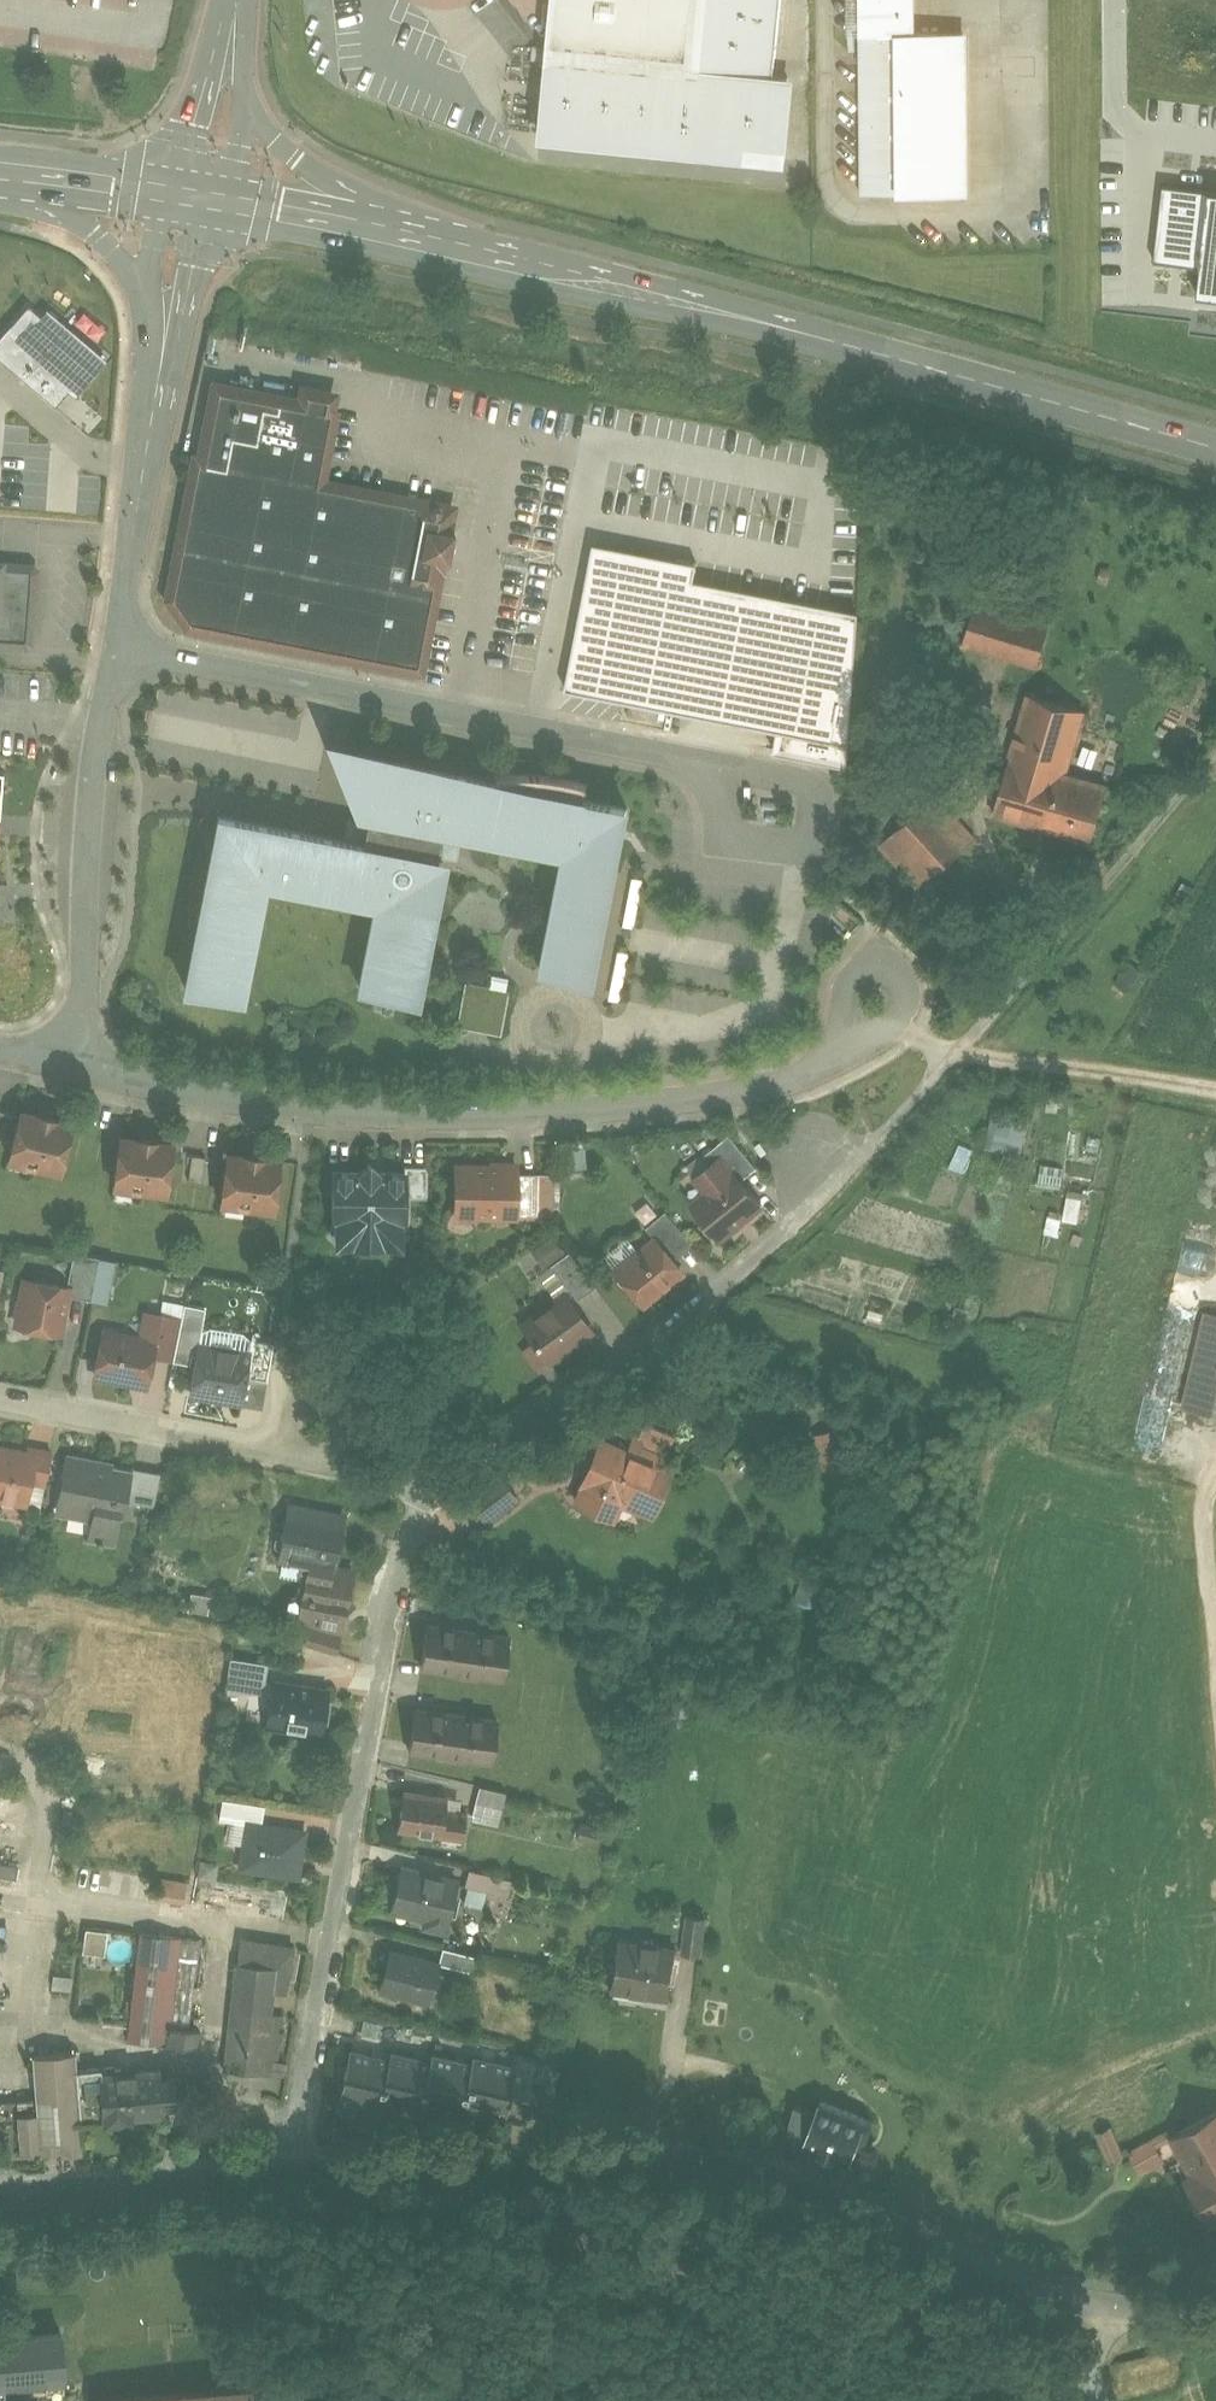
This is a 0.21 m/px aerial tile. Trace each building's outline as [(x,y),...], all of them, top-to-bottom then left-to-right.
[(543,133),(790,156),(798,74),(778,73),(785,0),(708,0),(702,66),(550,52),(546,100),(543,133)] [(708,0),(555,0),(550,52),(702,66),(708,0)] [(854,193),(964,192),(962,27),(910,27),(910,0),(852,0),(854,193)] [(1161,176),(1150,266),(1197,274),(1195,301),(1215,304),(1215,184),(1161,176)] [(0,332),(0,363),(51,408),(67,392),(72,397),(80,403),(109,366),(46,309),(35,316),(24,306),(0,332)] [(176,628),(414,675),(444,525),(449,498),(321,473),(335,400),(330,400),(333,384),(291,375),(288,391),(204,375),(189,455),(184,455),(156,599),(176,628)] [(580,684),(790,727),(786,749),(862,764),(871,608),(860,606),(708,577),(710,560),(624,543),(609,540),(580,684)] [(28,646),(34,567),(26,557),(0,555),(0,644),(28,646)] [(1030,668),(1045,613),(967,591),(951,646),(1030,668)] [(1000,756),(984,817),(1084,843),(1101,783),(1060,772),(1077,706),(1022,691),(1004,757),(1000,756)] [(349,824),(354,827),(351,846),(208,819),(175,998),(241,1010),(261,902),(363,920),(349,999),(413,1010),(441,861),(429,859),(432,841),(553,866),(529,982),(592,995),(629,808),(316,745),(333,785),(349,824)] [(913,889),(970,841),(933,798),(876,847),(913,889)] [(1126,987),(1137,973),(1122,961),(1111,975),(1126,987)] [(491,975),(491,983),(464,981),(460,1027),(505,1031),(509,976),(491,975)] [(0,1112),(0,1140),(1,1140),(0,1142),(0,1159),(51,1172),(65,1115),(10,1101),(7,1113),(0,1112)] [(993,1116),(985,1146),(1021,1155),(1028,1124),(993,1116)] [(716,1243),(757,1206),(734,1181),(751,1166),(739,1153),(749,1143),(735,1128),(725,1137),(721,1133),(698,1154),(703,1159),(683,1177),(688,1182),(675,1193),(685,1205),(683,1206),(716,1243)] [(167,1137),(110,1129),(102,1186),(159,1194),(167,1137)] [(273,1153),(215,1146),(209,1205),(267,1211),(273,1153)] [(580,1147),(560,1148),(562,1174),(582,1172),(580,1147)] [(348,1165),(323,1165),(323,1226),(327,1226),(327,1245),(396,1244),(396,1226),(400,1226),(400,1203),(422,1203),(421,1167),(400,1168),(400,1165),(372,1165),(360,1153),(348,1165)] [(511,1161),(444,1162),(445,1224),(513,1223),(512,1214),(532,1214),(531,1176),(531,1173),(512,1173),(511,1161)] [(1042,1186),(1062,1187),(1063,1168),(1042,1168),(1042,1186)] [(553,1175),(531,1176),(532,1214),(532,1218),(547,1218),(547,1189),(553,1189),(553,1175)] [(635,1309),(679,1273),(667,1258),(684,1243),(656,1210),(639,1224),(647,1233),(622,1254),(610,1240),(596,1251),(608,1265),(603,1269),(635,1309)] [(15,1274),(6,1326),(55,1334),(62,1295),(87,1300),(94,1256),(67,1251),(62,1282),(15,1274)] [(509,1324),(542,1368),(589,1333),(567,1303),(588,1287),(561,1251),(532,1272),(549,1295),(509,1324)] [(91,1327),(83,1382),(141,1391),(146,1357),(172,1361),(172,1357),(178,1321),(181,1304),(156,1300),(154,1312),(136,1309),(132,1333),(91,1327)] [(1195,1308),(1170,1407),(1215,1419),(1215,1313),(1195,1308)] [(178,1321),(172,1357),(187,1360),(181,1402),(234,1410),(239,1381),(265,1385),(271,1345),(245,1341),(246,1337),(192,1329),(193,1323),(178,1321)] [(623,1447),(594,1435),(570,1489),(574,1490),(567,1506),(608,1524),(615,1508),(649,1523),(673,1469),(658,1463),(670,1435),(635,1419),(623,1447)] [(841,1428),(808,1436),(818,1475),(851,1467),(841,1428)] [(48,1448),(26,1444),(25,1449),(0,1445),(0,1507),(1,1507),(0,1510),(0,1526),(19,1529),(23,1507),(37,1509),(40,1494),(44,1495),(50,1460),(46,1459),(48,1448)] [(107,1462),(56,1452),(45,1511),(52,1512),(51,1517),(66,1519),(62,1537),(110,1546),(118,1504),(147,1510),(153,1475),(106,1466),(107,1462)] [(468,1511),(479,1527),(515,1501),(503,1485),(468,1511)] [(337,1663),(356,1572),(334,1568),(345,1515),(290,1504),(278,1566),(289,1568),(286,1579),(303,1582),(293,1630),(305,1632),(301,1656),(337,1663)] [(205,1620),(209,1598),(183,1594),(179,1616),(205,1620)] [(504,1630),(422,1620),(415,1674),(497,1684),(504,1630)] [(314,1740),(322,1686),(264,1677),(256,1731),(314,1740)] [(492,1712),(410,1701),(403,1756),(485,1766),(492,1712)] [(440,1794),(399,1788),(391,1836),(456,1846),(461,1817),(454,1816),(457,1800),(440,1797),(440,1794)] [(503,1795),(476,1789),(472,1809),(498,1813),(503,1795)] [(597,1829),(578,1824),(573,1843),(592,1848),(597,1829)] [(305,1836),(246,1826),(237,1877),(296,1887),(305,1836)] [(17,1880),(19,1868),(0,1864),(0,1878),(17,1880)] [(455,1878),(397,1864),(383,1920),(416,1928),(415,1934),(439,1940),(455,1878)] [(486,1880),(464,1874),(456,1909),(478,1914),(486,1880)] [(160,1905),(187,1908),(189,1885),(162,1882),(160,1905)] [(681,1917),(676,1956),(694,1959),(700,1920),(681,1917)] [(87,1932),(84,1957),(106,1960),(108,1934),(87,1932)] [(137,1939),(125,2054),(195,2061),(197,2042),(189,2041),(199,1945),(137,1939)] [(673,1951),(617,1942),(609,2000),(664,2009),(673,1951)] [(435,1962),(383,1949),(371,1999),(423,2012),(434,1969),(472,1979),(476,1962),(438,1953),(435,1962)] [(267,2085),(277,1977),(234,1973),(224,2081),(267,2085)] [(384,2062),(345,2053),(335,2098),(376,2106),(378,2098),(417,2106),(419,2097),(457,2106),(459,2097),(498,2106),(507,2061),(467,2053),(465,2061),(426,2053),(424,2062),(386,2053),(384,2062)] [(74,2078),(73,2061),(31,2064),(36,2124),(15,2125),(18,2164),(39,2162),(39,2167),(60,2165),(60,2171),(82,2169),(79,2137),(74,2078)] [(160,2078),(99,2083),(99,2076),(74,2078),(79,2137),(100,2135),(101,2142),(131,2140),(131,2134),(160,2132),(160,2121),(178,2120),(176,2087),(161,2088),(160,2078)] [(868,2126),(819,2106),(814,2118),(803,2147),(801,2152),(849,2172),(868,2126)] [(1124,2156),(1135,2177),(1173,2157),(1183,2175),(1176,2179),(1197,2219),(1204,2215),(1215,2238),(1215,2107),(1124,2156)] [(803,2147),(814,2118),(791,2109),(780,2138),(803,2147)] [(1113,2129),(1101,2133),(1111,2163),(1124,2159),(1113,2129)] [(56,2387),(51,2333),(0,2337),(0,2392),(56,2387)]
